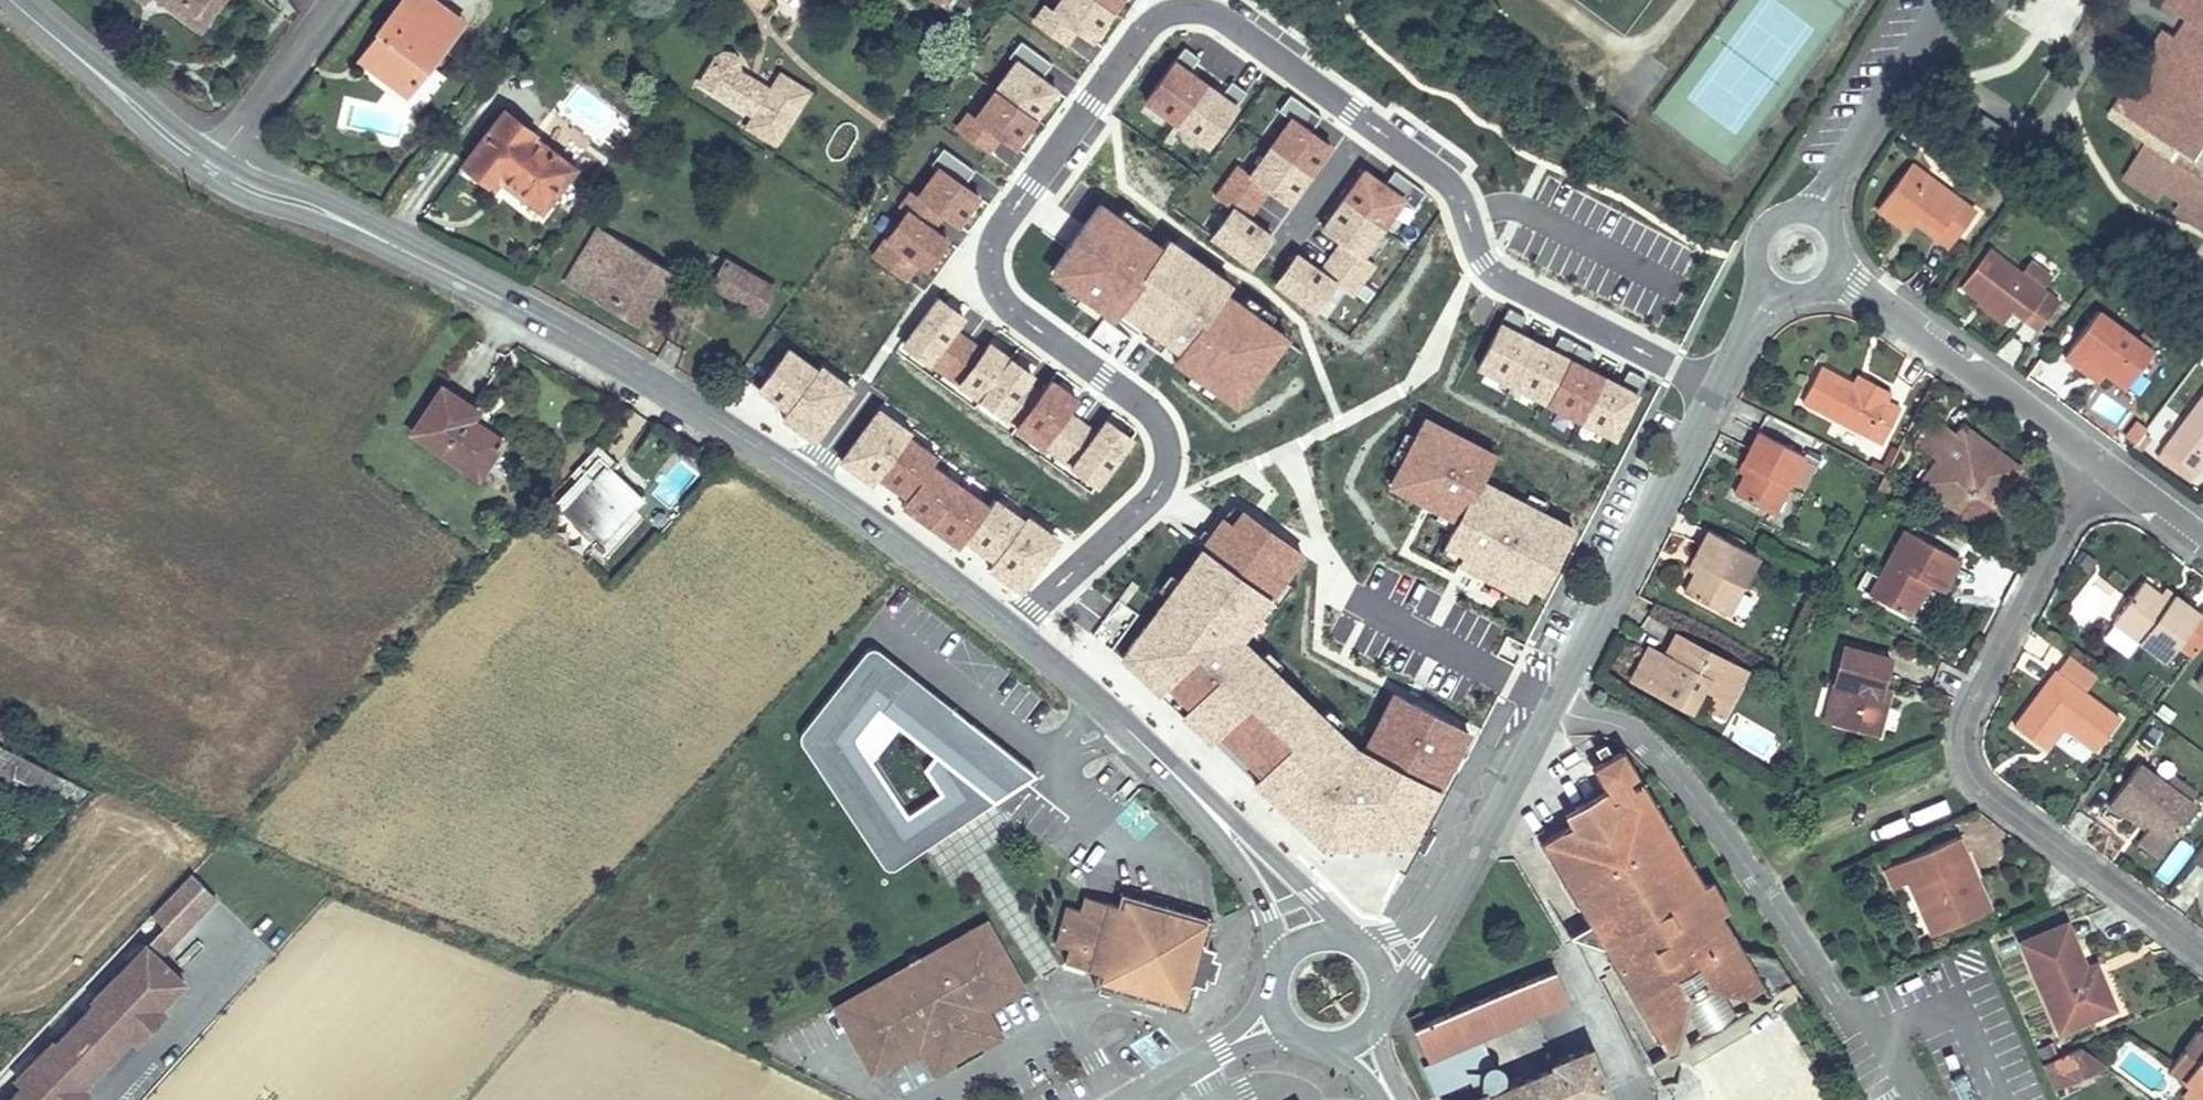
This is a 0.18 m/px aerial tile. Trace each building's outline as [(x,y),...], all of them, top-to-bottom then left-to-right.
[(190,10),(177,0),(160,0),(197,29),(219,0),(199,0),(190,10)] [(190,10),(199,0),(177,0),(190,10)] [(415,85),(462,23),(432,0),(401,0),(379,30),(385,34),(372,52),(415,85)] [(1120,0),(1043,0),(1028,17),(1062,46),(1077,29),(1087,38),(1120,0)] [(2174,209),(2202,228),(2202,0),(2171,0),(2171,1),(2176,13),(2186,19),(2175,36),(2162,28),(2138,66),(2147,71),(2138,85),(2129,79),(2105,117),(2143,141),(2120,177),(2156,200),(2162,191),(2178,202),(2174,209)] [(956,131),(988,151),(997,137),(1015,148),(1056,82),(1040,72),(1049,59),(1014,38),(956,131)] [(700,82),(756,117),(771,92),(755,82),(750,90),(730,77),(735,69),(736,64),(736,58),(732,53),(727,51),(722,52),(720,54),(700,82)] [(415,85),(372,52),(364,64),(406,96),(415,85)] [(1170,54),(1138,100),(1207,147),(1239,100),(1170,54)] [(755,82),(735,69),(730,77),(750,90),(755,82)] [(805,90),(782,76),(779,81),(801,95),(805,90)] [(756,117),(750,125),(773,140),(801,95),(779,81),(771,92),(756,117)] [(1290,204),(1331,138),(1309,125),(1317,113),(1287,95),(1243,167),(1234,162),(1212,197),(1224,205),(1204,237),(1252,265),(1275,228),(1252,214),(1267,190),(1290,204)] [(501,179),(543,211),(573,170),(532,138),(534,134),(504,112),(462,166),(493,190),(501,179)] [(978,188),(965,181),(973,165),(938,147),(910,202),(959,226),(978,188)] [(1909,162),(1876,207),(1905,229),(1911,220),(1916,214),(1937,229),(1951,240),(1974,210),(1909,162)] [(1269,283),(1314,311),(1332,283),(1353,296),(1375,262),(1364,255),(1405,192),(1359,163),(1320,224),(1338,236),(1320,264),(1293,246),(1269,283)] [(1042,275),(1242,400),(1287,329),(1222,288),(1231,274),(1162,231),(1158,236),(1092,195),(1042,275)] [(911,284),(946,235),(903,205),(868,254),(911,284)] [(1916,214),(1911,220),(1932,235),(1937,229),(1916,214)] [(665,269),(598,228),(564,283),(632,325),(665,269)] [(2013,311),(2036,329),(2057,302),(1988,249),(1960,286),(2005,320),(2013,311)] [(773,290),(723,261),(710,283),(759,312),(773,290)] [(1032,370),(959,325),(966,313),(935,294),(899,351),(1004,416),(1032,370)] [(2064,359),(2078,369),(2085,360),(2106,375),(2125,389),(2152,353),(2098,313),(2064,359)] [(1089,336),(1116,356),(1131,337),(1104,317),(1089,336)] [(1471,370),(1616,434),(1639,383),(1494,319),(1471,370)] [(780,338),(751,386),(783,405),(777,416),(816,439),(851,381),(780,338)] [(2085,360),(2078,369),(2099,385),(2106,375),(2085,360)] [(1851,384),(1818,367),(1801,400),(1881,444),(1898,410),(1883,402),(1888,393),(1866,381),(1861,389),(1851,384)] [(1006,432),(1095,491),(1133,433),(1100,412),(1091,425),(1069,410),(1079,394),(1046,372),(1006,432)] [(1851,384),(1861,389),(1866,381),(1856,375),(1851,384)] [(473,412),(439,388),(410,431),(475,477),(500,442),(468,419),(473,412)] [(1027,398),(1018,393),(1001,421),(1011,426),(1027,398)] [(2193,473),(2202,461),(2202,395),(2163,450),(2193,473)] [(2121,419),(2125,406),(2101,399),(2097,412),(2121,419)] [(1028,580),(1056,531),(932,460),(940,445),(868,404),(832,468),(1028,580)] [(1541,591),(1573,519),(1480,478),(1495,446),(1418,411),(1384,487),(1452,517),(1434,557),(1523,597),(1528,585),(1541,591)] [(1920,483),(1956,509),(1972,491),(1991,505),(2018,470),(1970,433),(1965,438),(1961,438),(1956,437),(1952,433),(1939,424),(1920,447),(1937,461),(1920,483)] [(1959,425),(1952,433),(1956,437),(1961,438),(1965,438),(1970,433),(1959,425)] [(1744,475),(1735,493),(1774,514),(1789,484),(1793,475),(1801,459),(1803,454),(1759,431),(1743,461),(1749,465),(1744,475)] [(595,445),(568,473),(574,479),(552,503),(601,551),(605,547),(599,541),(639,497),(615,474),(620,469),(595,445)] [(1793,475),(1789,484),(1804,491),(1817,467),(1801,459),(1793,475)] [(1744,475),(1749,465),(1743,461),(1738,472),(1744,475)] [(1895,483),(1883,477),(1873,497),(1884,502),(1895,483)] [(1356,740),(1245,639),(1256,612),(1285,581),(1303,537),(1229,507),(1174,567),(1161,601),(1114,652),(1157,691),(1151,689),(1324,847),(1404,846),(1420,829),(1437,786),(1453,768),(1471,723),(1393,692),(1384,692),(1366,735),(1367,744),(1356,740)] [(1869,594),(1905,614),(1923,582),(1939,591),(1956,559),(1904,530),(1869,594)] [(1684,594),(1727,616),(1758,557),(1706,531),(1692,562),(1699,565),(1693,576),(1684,594)] [(1693,576),(1699,565),(1692,562),(1686,572),(1693,576)] [(2111,621),(2164,661),(2199,615),(2172,595),(2167,602),(2158,595),(2142,583),(2111,621)] [(2158,595),(2167,602),(2172,595),(2163,588),(2158,595)] [(1095,638),(1120,648),(1136,607),(1111,598),(1095,638)] [(1675,634),(1666,650),(1674,654),(1671,660),(1662,656),(1663,656),(1647,648),(1629,680),(1690,713),(1692,709),(1703,687),(1730,701),(1746,671),(1675,634)] [(1821,719),(1873,734),(1882,698),(1876,697),(1878,688),(1886,657),(1841,645),(1821,719)] [(873,646),(870,646),(867,647),(864,649),(803,726),(801,729),(800,733),(800,737),(801,740),(878,857),(883,866),(887,868),(892,868),(896,866),(954,827),(1035,773),(952,705),(877,647),(873,646)] [(1662,656),(1671,660),(1674,654),(1666,650),(1663,656),(1662,656)] [(2010,729),(2042,752),(2061,729),(2092,752),(2117,720),(2052,673),(2010,729)] [(2202,690),(2202,673),(2195,684),(2202,690)] [(1730,701),(1703,687),(1692,709),(1718,723),(1730,701)] [(1878,688),(1876,697),(1882,698),(1885,689),(1878,688)] [(1595,700),(1601,704),(1605,697),(1598,693),(1595,700)] [(1620,789),(1625,797),(1544,846),(1668,1058),(1703,1038),(1688,1015),(1692,1001),(1687,989),(1706,979),(1712,989),(1725,992),(1739,1017),(1792,986),(1775,959),(1735,947),(1728,934),(1733,930),(1723,911),(1716,914),(1641,787),(1634,791),(1630,783),(1638,778),(1624,753),(1615,758),(1607,743),(1598,748),(1606,763),(1600,767),(1614,792),(1620,789)] [(61,780),(15,755),(2,769),(50,796),(61,780)] [(2165,787),(2136,765),(2100,813),(2114,824),(2123,812),(2139,825),(2142,820),(2169,840),(2193,808),(2186,803),(2165,787)] [(2173,777),(2165,787),(2186,803),(2194,793),(2173,777)] [(2166,844),(2169,840),(2142,820),(2139,825),(2166,844)] [(1908,883),(1931,936),(1987,912),(1955,838),(1900,864),(1908,883)] [(2155,872),(2169,883),(2195,849),(2180,838),(2155,872)] [(168,944),(226,885),(201,861),(162,902),(174,913),(155,932),(163,939),(165,942),(168,944)] [(1908,883),(1900,864),(1884,870),(1893,890),(1908,883)] [(1083,950),(1080,965),(1119,975),(1117,985),(1197,1003),(1203,979),(1220,983),(1228,946),(1212,942),(1216,922),(1135,901),(1132,910),(1095,901),(1092,915),(1076,911),(1069,946),(1083,950)] [(942,1068),(964,1057),(962,1053),(968,1051),(960,1036),(977,1027),(987,1046),(1009,1034),(996,1009),(1034,989),(998,921),(845,999),(882,1068),(929,1043),(942,1068)] [(2019,942),(2058,1032),(2112,1008),(2098,975),(2089,979),(2084,968),(2063,923),(2019,942)] [(9,1099),(11,1099),(80,1099),(99,1080),(94,1075),(142,1024),(147,1030),(175,1001),(170,995),(194,970),(168,944),(165,942),(163,939),(9,1099)] [(2084,968),(2089,979),(2098,975),(2093,963),(2084,968)] [(1554,969),(1416,1027),(1429,1060),(1567,1001),(1554,969)] [(1688,1015),(1703,1038),(1739,1017),(1725,992),(1712,989),(1706,979),(1687,989),(1692,1001),(1688,1015)] [(968,1051),(962,1053),(964,1057),(968,1063),(990,1051),(987,1046),(977,1027),(960,1036),(968,1051)] [(2169,1069),(2202,1093),(2202,1034),(2197,1029),(2169,1069)] [(7,1053),(17,1040),(10,1034),(0,1047),(7,1053)] [(24,1047),(17,1040),(7,1053),(11,1059),(24,1047)] [(1607,1092),(1588,1048),(1553,1063),(1556,1068),(1486,1097),(1483,1092),(1464,1099),(1587,1099),(1607,1092)] [(2079,1048),(2063,1055),(2074,1080),(2105,1066),(2079,1048)] [(2063,1055),(2042,1064),(2053,1090),(2074,1080),(2063,1055)]
